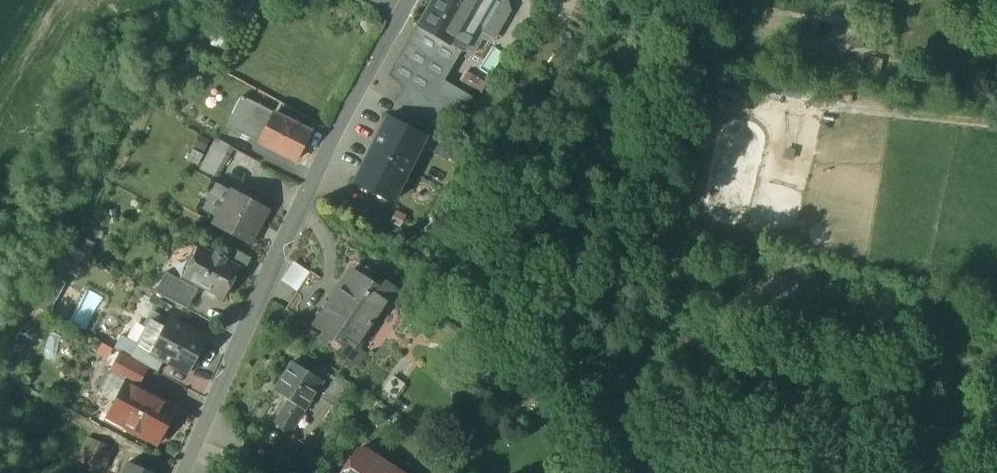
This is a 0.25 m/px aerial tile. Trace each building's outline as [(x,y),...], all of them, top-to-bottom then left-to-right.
[(462,51),(492,0),(434,0),(419,26),(420,26),(458,48),(462,51)] [(420,26),(400,58),(439,81),(458,48),(420,26)] [(429,98),(439,81),(400,58),(390,76),(407,86),(428,99),(429,98)] [(428,120),(453,134),(472,101),(439,81),(429,98),(438,104),(428,120)] [(396,103),(428,120),(438,104),(429,98),(428,99),(407,86),(396,103)] [(226,126),(259,143),(275,113),(242,96),(226,126)] [(275,113),(310,131),(315,121),(280,103),(275,113)] [(259,143),(296,162),(311,131),(310,131),(275,113),(259,143)] [(354,184),(392,203),(426,135),(389,116),(354,184)] [(233,148),(217,140),(202,169),(217,177),(233,148)] [(196,214),(213,224),(231,191),(214,182),(196,214)] [(213,224),(251,244),(268,211),(231,191),(213,224)] [(232,247),(226,258),(227,259),(225,262),(238,269),(244,272),(252,258),(251,257),(232,247)] [(184,277),(223,297),(238,269),(225,262),(227,259),(226,258),(216,252),(214,256),(200,248),(184,277)] [(297,291),(310,272),(293,261),(281,280),(297,291)] [(353,269),(334,299),(372,324),(391,295),(353,269)] [(156,292),(187,309),(198,289),(166,272),(156,292)] [(286,309),(306,322),(330,285),(310,272),(297,291),(286,309)] [(352,353),(372,324),(334,299),(314,328),(352,353)] [(168,319),(160,334),(148,327),(138,346),(150,353),(164,361),(189,374),(207,340),(168,319)] [(138,346),(132,358),(147,367),(158,373),(164,361),(150,353),(138,346)] [(137,386),(147,367),(132,358),(122,354),(111,374),(127,382),(127,381),(137,386)] [(289,401),(304,411),(323,381),(293,362),(275,392),(289,401)] [(384,390),(395,398),(403,386),(400,384),(408,371),(401,366),(384,390)] [(108,418),(157,444),(177,408),(137,386),(127,381),(127,382),(108,418)] [(520,402),(528,406),(538,389),(530,385),(520,402)] [(275,424),(290,433),(304,411),(289,401),(275,424)] [(78,461),(102,472),(113,447),(89,437),(78,461)] [(359,449),(344,472),(395,472),(359,449)] [(128,463),(124,472),(153,472),(128,463)]
